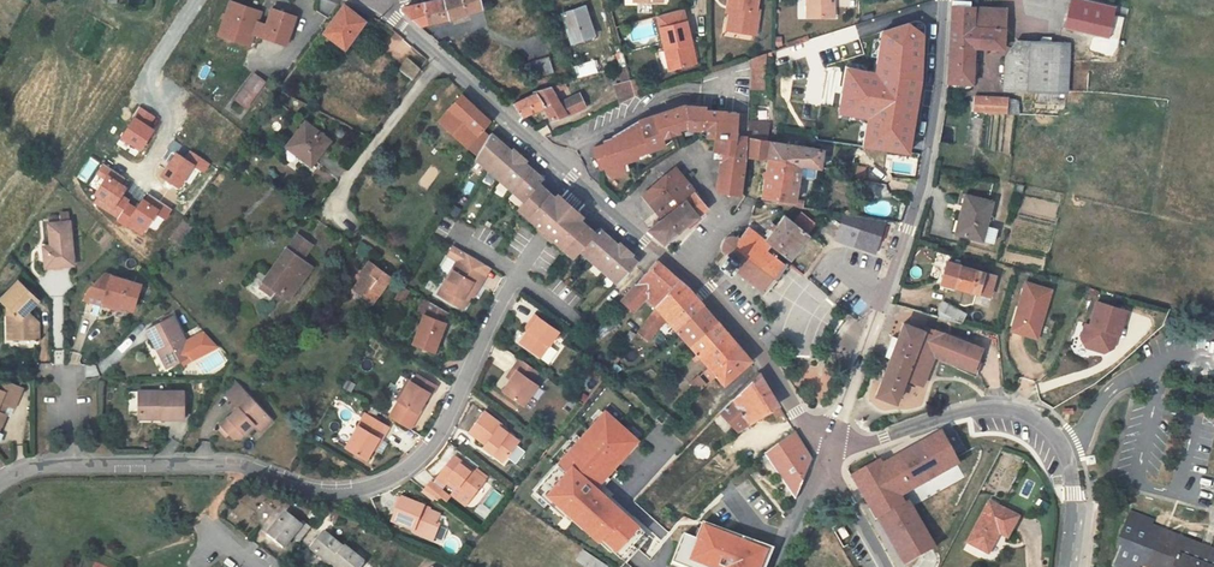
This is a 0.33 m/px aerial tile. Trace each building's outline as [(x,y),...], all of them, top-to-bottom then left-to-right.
[(477,5),(476,0),(440,0),(413,5),(407,10),(416,22),(453,16),(477,5)] [(727,27),(742,28),(741,35),(756,36),(758,12),(756,11),(756,0),(726,0),(725,9),(729,9),(727,27)] [(808,20),(830,18),(829,0),(807,0),(808,20)] [(1079,0),(1071,0),(1066,22),(1111,32),(1116,8),(1079,0)] [(363,22),(340,5),(324,38),(347,55),(363,22)] [(1007,8),(953,6),(951,46),(949,83),(976,84),(978,47),(1005,48),(1007,8)] [(267,19),(236,8),(225,42),(237,46),(239,38),(259,44),(260,40),(269,43),(272,32),(264,29),(267,19)] [(600,39),(591,10),(569,17),(578,46),(600,39)] [(302,22),(278,15),(272,32),(269,43),(268,44),(287,50),(291,39),(295,41),(302,22)] [(683,21),(657,26),(665,69),(689,64),(685,44),(688,43),(683,21)] [(877,73),(847,68),(839,114),(871,119),(866,147),(909,154),(921,85),(924,36),(909,24),(883,32),(877,73)] [(239,38),(237,46),(256,53),(259,44),(239,38)] [(291,39),(287,50),(292,52),(296,41),(295,41),(291,39)] [(1041,93),(1058,94),(1067,95),(1069,46),(1019,43),(1013,51),(1010,57),(1023,59),(1020,91),(1041,93)] [(554,53),(534,60),(539,76),(559,69),(554,53)] [(406,55),(397,67),(407,75),(412,78),(421,65),(406,55)] [(754,87),(753,57),(743,61),(744,88),(754,87)] [(1023,59),(1010,57),(1007,90),(1020,91),(1023,59)] [(534,60),(530,62),(535,77),(539,76),(534,60)] [(583,74),(596,70),(593,60),(580,63),(583,74)] [(744,88),(743,61),(699,74),(692,77),(696,105),(677,108),(640,116),(611,126),(610,128),(593,133),(593,137),(583,139),(587,159),(590,158),(591,165),(597,170),(608,166),(607,158),(624,155),(623,152),(651,147),(651,140),(686,134),(686,136),(693,131),(714,134),(715,135),(740,140),(744,141),(744,137),(746,127),(744,88)] [(626,79),(622,62),(615,64),(620,80),(626,79)] [(264,81),(251,72),(232,99),(245,108),(264,81)] [(631,94),(626,79),(620,80),(613,83),(617,99),(631,94)] [(568,85),(567,81),(543,88),(533,92),(534,95),(512,102),(517,116),(543,106),(549,120),(578,111),(572,97),(560,101),(555,89),(568,85)] [(1057,104),(1058,94),(1041,93),(1040,102),(1057,104)] [(578,111),(586,109),(580,94),(572,97),(578,111)] [(974,110),(1009,113),(1010,101),(975,98),(974,110)] [(482,161),(493,142),(485,135),(493,126),(465,100),(443,126),(482,161)] [(1009,113),(1018,114),(1019,102),(1010,101),(1009,113)] [(133,118),(134,119),(121,139),(141,151),(154,130),(149,127),(155,117),(140,108),(133,118)] [(326,141),(299,123),(282,149),(308,167),(326,141)] [(764,132),(746,127),(744,137),(763,140),(764,132)] [(713,147),(715,135),(714,134),(693,131),(686,136),(686,137),(692,137),(691,146),(713,147)] [(739,155),(740,140),(715,135),(713,147),(712,151),(711,157),(715,158),(711,192),(733,195),(733,192),(739,155)] [(502,137),(498,140),(548,185),(551,182),(502,137)] [(767,141),(763,140),(744,137),(744,141),(743,156),(762,160),(763,160),(765,159),(767,141)] [(619,290),(639,269),(633,263),(602,235),(598,240),(580,224),(585,220),(564,201),(560,206),(544,191),(548,185),(498,140),(496,138),(493,142),(482,161),(481,163),(529,207),(522,214),(576,264),(582,256),(619,290)] [(777,143),(767,141),(765,159),(780,162),(798,167),(813,168),(815,148),(801,146),(802,142),(782,138),(781,144),(777,143)] [(204,172),(209,164),(190,152),(185,161),(204,172)] [(195,166),(177,154),(162,178),(180,189),(195,166)] [(765,159),(763,160),(758,195),(774,198),(780,162),(765,159)] [(792,202),(793,198),(798,167),(780,162),(774,198),(792,202)] [(126,179),(104,166),(98,175),(106,180),(96,195),(100,197),(96,204),(118,218),(129,201),(123,197),(127,189),(122,186),(126,179)] [(708,210),(674,171),(653,185),(640,193),(660,217),(648,230),(662,242),(704,212),(708,210)] [(631,178),(630,177),(622,186),(623,187),(631,178)] [(146,194),(137,208),(129,203),(119,220),(141,234),(155,212),(164,218),(170,209),(146,194)] [(964,195),(959,219),(963,220),(960,235),(984,239),(990,240),(993,225),(987,224),(992,201),(964,195)] [(800,199),(793,198),(792,202),(774,198),(773,206),(797,210),(800,199)] [(223,214),(213,206),(199,226),(210,233),(223,214)] [(785,257),(801,231),(799,230),(804,222),(788,211),(785,216),(784,216),(782,219),(776,216),(761,241),(757,243),(771,254),(774,251),(785,257)] [(830,242),(834,243),(843,217),(839,217),(830,242)] [(834,243),(869,255),(880,223),(850,218),(843,217),(834,243)] [(49,221),(51,243),(52,247),(44,248),(45,265),(75,262),(71,219),(49,221)] [(761,297),(785,265),(771,254),(757,243),(742,231),(734,241),(730,241),(725,242),(722,245),(720,248),(720,254),(721,259),(714,271),(717,273),(725,278),(726,278),(729,275),(761,297)] [(606,232),(602,235),(633,263),(636,258),(606,232)] [(314,244),(300,234),(264,286),(274,294),(279,287),(291,297),(315,264),(305,257),(314,244)] [(504,273),(509,265),(504,262),(507,255),(480,240),(476,247),(471,258),(475,260),(463,281),(487,294),(500,271),(504,273)] [(414,267),(390,249),(383,260),(387,263),(377,277),(387,284),(385,286),(396,294),(414,267)] [(514,258),(507,255),(504,262),(509,265),(514,258)] [(947,259),(941,278),(947,279),(946,282),(954,285),(954,284),(976,292),(983,272),(961,264),(947,259)] [(675,282),(658,267),(621,306),(632,315),(645,303),(656,314),(664,305),(663,303),(680,287),(675,282)] [(132,309),(140,284),(104,272),(89,287),(86,297),(115,308),(116,304),(132,309)] [(994,276),(983,272),(976,292),(988,296),(994,276)] [(6,327),(12,327),(12,337),(38,336),(38,319),(32,319),(25,311),(38,298),(17,277),(0,294),(0,297),(11,308),(6,313),(6,327)] [(1024,278),(1011,326),(1033,332),(1040,308),(1043,309),(1049,285),(1024,278)] [(683,290),(680,287),(663,303),(664,305),(656,314),(663,322),(667,326),(677,337),(706,315),(695,302),(683,290)] [(458,337),(473,300),(453,288),(438,330),(458,337)] [(1127,302),(1097,294),(1090,317),(1086,316),(1082,331),(1087,340),(1107,346),(1108,340),(1114,341),(1118,326),(1120,327),(1127,302)] [(968,306),(946,296),(942,304),(963,316),(968,306)] [(176,314),(150,327),(159,346),(164,344),(173,364),(190,356),(192,360),(216,348),(215,344),(204,333),(188,340),(176,314)] [(663,322),(656,314),(646,326),(655,333),(663,322)] [(706,315),(677,337),(683,345),(687,350),(690,353),(714,325),(706,315)] [(882,388),(902,396),(911,372),(928,379),(931,372),(939,348),(964,357),(975,361),(983,338),(940,323),(938,328),(929,325),(929,324),(908,316),(903,332),(898,330),(891,349),(895,351),(882,388)] [(533,320),(528,327),(531,329),(527,336),(520,346),(540,359),(548,348),(556,335),(533,320)] [(940,323),(931,320),(929,324),(929,325),(938,328),(940,323)] [(716,382),(724,391),(728,388),(748,366),(718,329),(714,325),(690,353),(696,359),(691,365),(694,368),(699,363),(709,374),(702,380),(709,388),(716,382)] [(643,346),(655,333),(646,326),(642,332),(635,340),(643,346)] [(207,331),(204,333),(215,344),(216,348),(221,346),(207,331)] [(987,340),(983,338),(975,361),(964,357),(962,361),(982,368),(984,362),(985,357),(986,352),(987,346),(987,340)] [(164,344),(159,346),(169,366),(173,364),(164,344)] [(555,352),(548,348),(540,359),(548,364),(555,352)] [(454,368),(439,358),(435,367),(431,365),(420,385),(414,396),(419,399),(416,405),(432,414),(442,397),(440,396),(451,378),(454,380),(459,370),(454,368)] [(534,383),(540,374),(522,362),(515,372),(518,374),(506,393),(526,407),(539,386),(534,383)] [(418,384),(420,385),(431,365),(428,363),(418,384)] [(616,365),(613,369),(608,375),(607,376),(615,381),(623,370),(616,365)] [(698,374),(688,382),(695,391),(705,383),(698,374)] [(5,379),(1,388),(0,388),(0,423),(5,412),(2,411),(6,403),(13,406),(22,388),(5,379)] [(760,385),(757,380),(723,414),(739,435),(776,410),(772,404),(760,385)] [(223,425),(224,427),(231,435),(235,439),(242,439),(256,426),(263,433),(275,422),(238,384),(227,395),(240,409),(223,425)] [(142,389),(142,410),(165,410),(164,416),(187,416),(188,389),(142,389)] [(943,392),(937,390),(934,397),(940,399),(943,392)] [(411,402),(416,405),(419,399),(414,396),(411,402)] [(412,412),(389,398),(369,432),(390,444),(402,423),(405,425),(412,412)] [(497,424),(482,413),(467,434),(483,445),(481,448),(502,463),(515,444),(503,436),(504,433),(496,426),(497,424)] [(599,541),(601,539),(615,551),(637,526),(623,514),(595,489),(638,442),(606,413),(559,464),(568,473),(548,495),(599,541)] [(228,438),(231,435),(224,427),(221,430),(228,438)] [(962,464),(942,430),(884,463),(882,458),(851,477),(876,521),(877,520),(907,503),(904,497),(962,464)] [(811,465),(791,433),(760,460),(794,504),(811,465)] [(482,480),(451,456),(433,478),(441,484),(443,482),(454,491),(456,489),(468,498),(482,480)] [(427,482),(419,491),(431,500),(439,491),(427,482)] [(421,508),(400,500),(389,523),(410,531),(409,533),(430,542),(436,527),(432,525),(435,516),(420,510),(421,508)] [(907,503),(877,520),(904,566),(939,549),(910,501),(907,503)] [(1020,516),(990,501),(969,544),(990,554),(1000,533),(1009,538),(1020,516)] [(1212,548),(1172,530),(1166,540),(1152,534),(1157,524),(1144,518),(1146,514),(1125,504),(1111,536),(1115,538),(1108,556),(1130,566),(1134,558),(1138,549),(1151,555),(1147,564),(1146,566),(1212,566),(1213,561),(1213,542),(1212,548)] [(298,531),(284,518),(268,536),(283,548),(294,537),(301,543),(310,533),(302,527),(298,531)] [(1172,530),(1157,524),(1152,534),(1166,540),(1172,530)] [(673,561),(689,566),(761,566),(768,549),(703,525),(698,540),(684,534),(673,561)] [(322,539),(311,551),(328,566),(360,566),(345,554),(342,556),(322,539)] [(1134,558),(1147,564),(1151,555),(1138,549),(1134,558)] [(583,551),(576,561),(585,566),(607,566),(583,551)]
